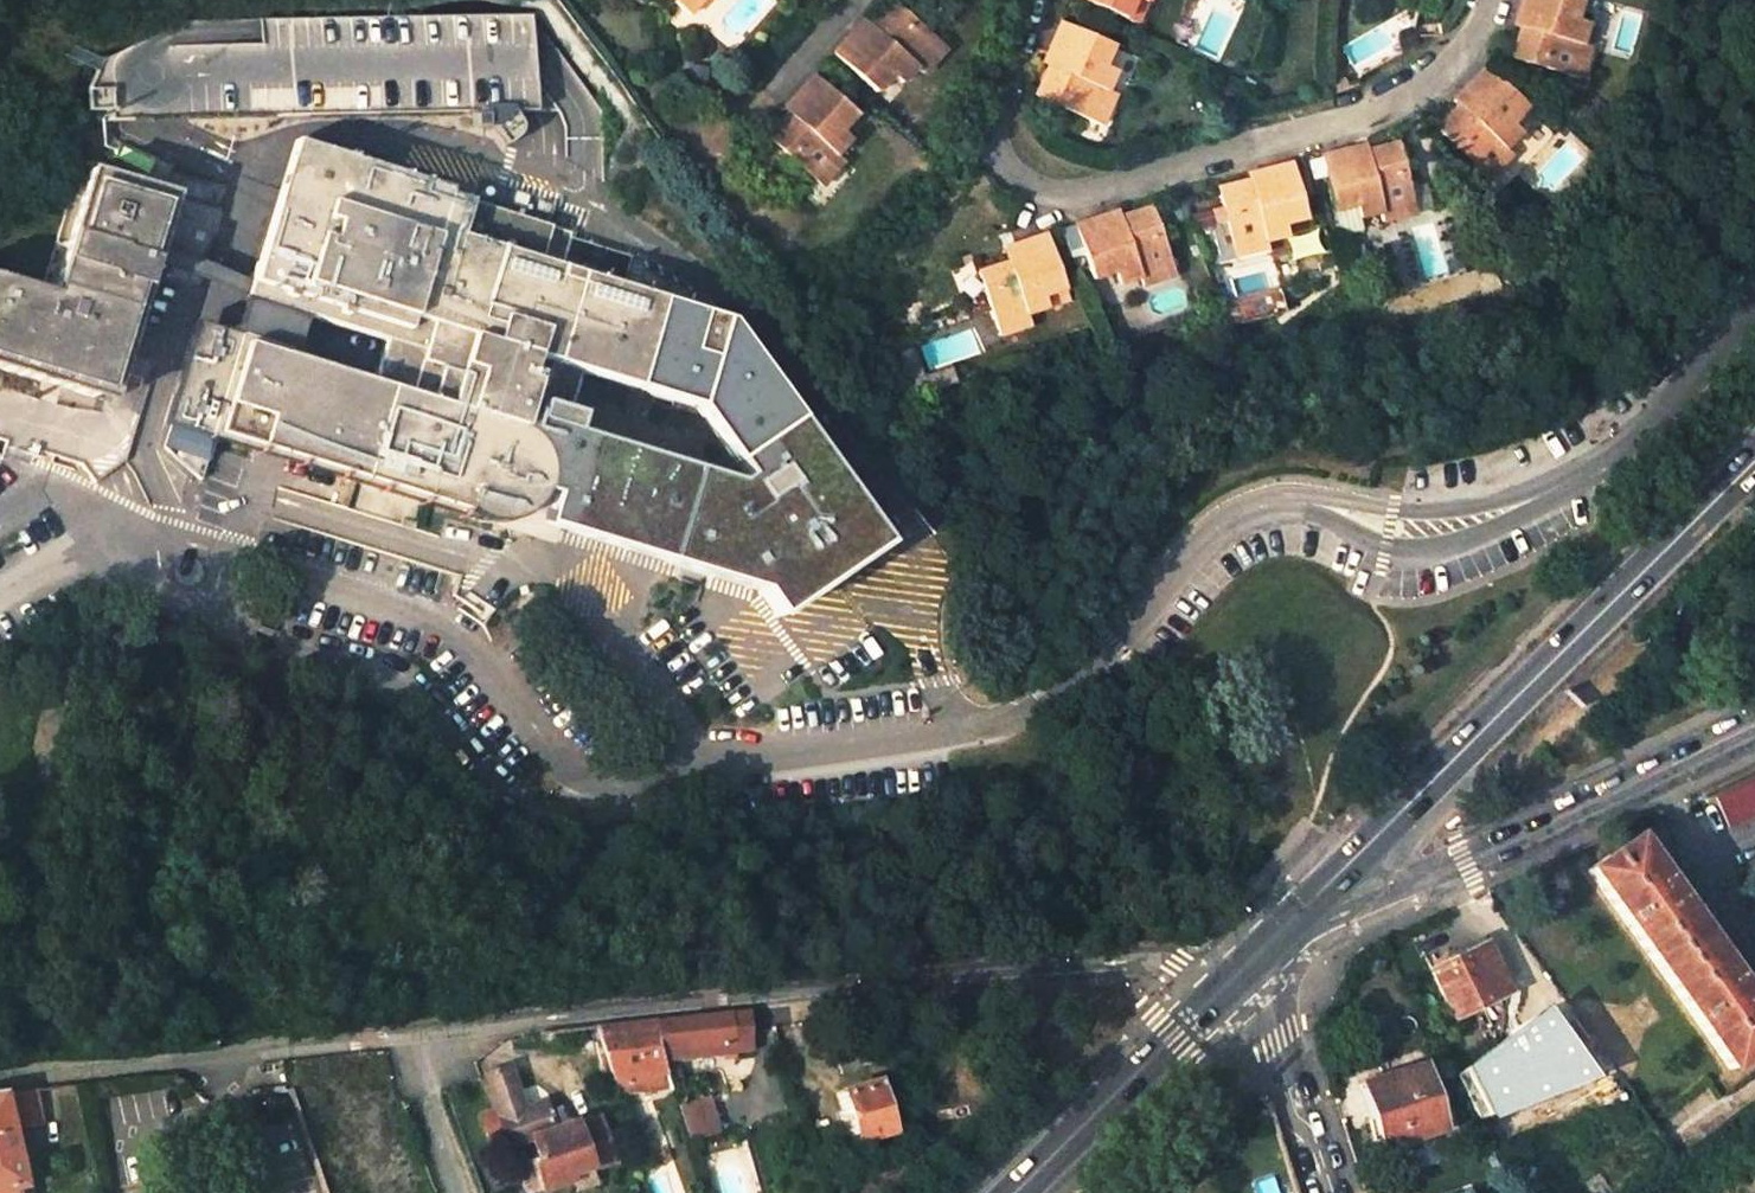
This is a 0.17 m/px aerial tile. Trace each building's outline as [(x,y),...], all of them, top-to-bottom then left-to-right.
[(693,24),(714,0),(668,0),(693,24)] [(1143,27),(1155,0),(1080,0),(1143,27)] [(1526,15),(1543,19),(1540,30),(1529,27),(1520,59),(1590,79),(1598,46),(1589,44),(1595,23),(1583,20),(1589,0),(1530,0),(1526,15)] [(897,6),(874,32),(883,40),(876,48),(862,35),(840,60),(883,98),(898,81),(907,89),(921,74),(928,80),(952,53),(897,6)] [(106,117),(529,110),(531,57),(532,12),(180,18),(97,56),(106,117)] [(1543,19),(1526,15),(1523,25),(1529,27),(1540,30),(1543,19)] [(1120,49),(1068,26),(1055,57),(1071,64),(1067,75),(1056,70),(1042,100),(1109,130),(1123,98),(1114,94),(1122,75),(1111,70),(1120,49)] [(869,27),(862,35),(876,48),(883,40),(874,32),(869,27)] [(1071,64),(1055,57),(1050,67),(1056,70),(1067,75),(1071,64)] [(1493,69),(1470,93),(1484,106),(1477,114),(1468,105),(1445,130),(1497,180),(1521,155),(1514,149),(1528,133),(1519,125),(1535,108),(1493,69)] [(821,82),(798,107),(812,120),(805,128),(796,120),(773,145),(828,193),(850,168),(843,162),(858,145),(848,138),(863,120),(821,82)] [(1484,106),(1470,93),(1463,101),(1468,105),(1477,114),(1484,106)] [(812,120),(798,107),(791,115),(796,120),(805,128),(812,120)] [(291,142),(277,137),(238,270),(252,274),(291,142)] [(527,438),(551,367),(687,406),(727,458),(780,419),(790,411),(714,315),(613,284),(550,266),(561,231),(433,192),(435,186),(291,142),(252,274),(238,270),(236,278),(235,281),(249,285),(245,299),(371,336),(408,347),(392,395),(355,384),(187,334),(153,451),(188,489),(195,468),(204,438),(485,522),(491,523),(501,522),(510,520),(515,517),(528,507),(536,497),(541,485),(542,476),(540,460),(535,448),(527,438)] [(1406,146),(1374,153),(1377,166),(1366,168),(1361,150),(1329,158),(1343,214),(1365,208),(1368,221),(1389,215),(1392,224),(1424,216),(1406,146)] [(1372,148),(1361,150),(1366,168),(1377,166),(1374,153),(1372,148)] [(96,409),(160,190),(65,163),(25,299),(0,291),(0,381),(96,409)] [(1300,166),(1268,174),(1272,193),(1262,195),(1258,183),(1226,192),(1244,262),(1277,254),(1275,245),(1295,239),(1292,227),(1314,221),(1300,166)] [(1268,174),(1257,177),(1258,183),(1262,195),(1272,193),(1268,174)] [(1159,211),(1127,222),(1131,233),(1120,238),(1114,219),(1083,230),(1101,284),(1123,277),(1127,289),(1147,282),(1150,291),(1182,280),(1159,211)] [(1124,216),(1114,219),(1120,238),(1131,233),(1127,222),(1124,216)] [(550,266),(613,284),(623,250),(561,231),(550,266)] [(1055,240),(1023,250),(1030,272),(1020,276),(1017,267),(986,278),(1008,341),(1040,331),(1037,322),(1057,315),(1053,303),(1075,296),(1055,240)] [(1023,250),(1012,254),(1017,267),(1020,276),(1030,272),(1023,250)] [(249,285),(235,281),(231,294),(245,299),(249,285)] [(408,347),(371,336),(355,384),(392,395),(408,347)] [(551,430),(524,526),(742,595),(757,617),(867,543),(780,419),(717,459),(728,474),(717,481),(551,430)] [(899,509),(920,536),(941,521),(921,493),(899,509)] [(1714,799),(1728,828),(1754,815),(1754,779),(1714,799)] [(1587,870),(1730,1071),(1754,1052),(1754,1013),(1632,840),(1587,870)] [(1483,946),(1430,972),(1452,1019),(1506,992),(1483,946)] [(1561,996),(1530,1018),(1580,1089),(1612,1067),(1561,996)] [(776,1041),(794,1040),(785,1008),(767,1010),(776,1041)] [(722,1058),(753,1055),(747,1012),(653,1022),(659,1050),(686,1047),(687,1057),(721,1053),(722,1058)] [(634,1091),(630,1079),(663,1074),(653,1022),(592,1028),(615,1098),(634,1091)] [(1420,1067),(1363,1085),(1383,1149),(1441,1130),(1420,1067)] [(1580,1089),(1594,1108),(1625,1086),(1612,1067),(1580,1089)] [(508,1146),(530,1138),(536,1157),(528,1160),(539,1190),(567,1180),(564,1172),(583,1166),(584,1169),(613,1160),(598,1117),(574,1125),(573,1122),(551,1130),(542,1104),(522,1110),(506,1068),(484,1076),(496,1111),(490,1113),(501,1144),(507,1142),(508,1146)] [(879,1081),(844,1092),(859,1141),(894,1130),(879,1081)] [(9,1129),(37,1126),(31,1092),(2,1095),(9,1129)] [(19,1186),(22,1185),(9,1129),(2,1095),(0,1095),(0,1192),(21,1192),(19,1186)] [(707,1096),(678,1106),(690,1142),(719,1132),(707,1096)] [(325,1192),(417,1192),(413,1181),(422,1178),(397,1106),(306,1138),(325,1192)] [(480,1117),(490,1147),(501,1144),(490,1113),(480,1117)]
